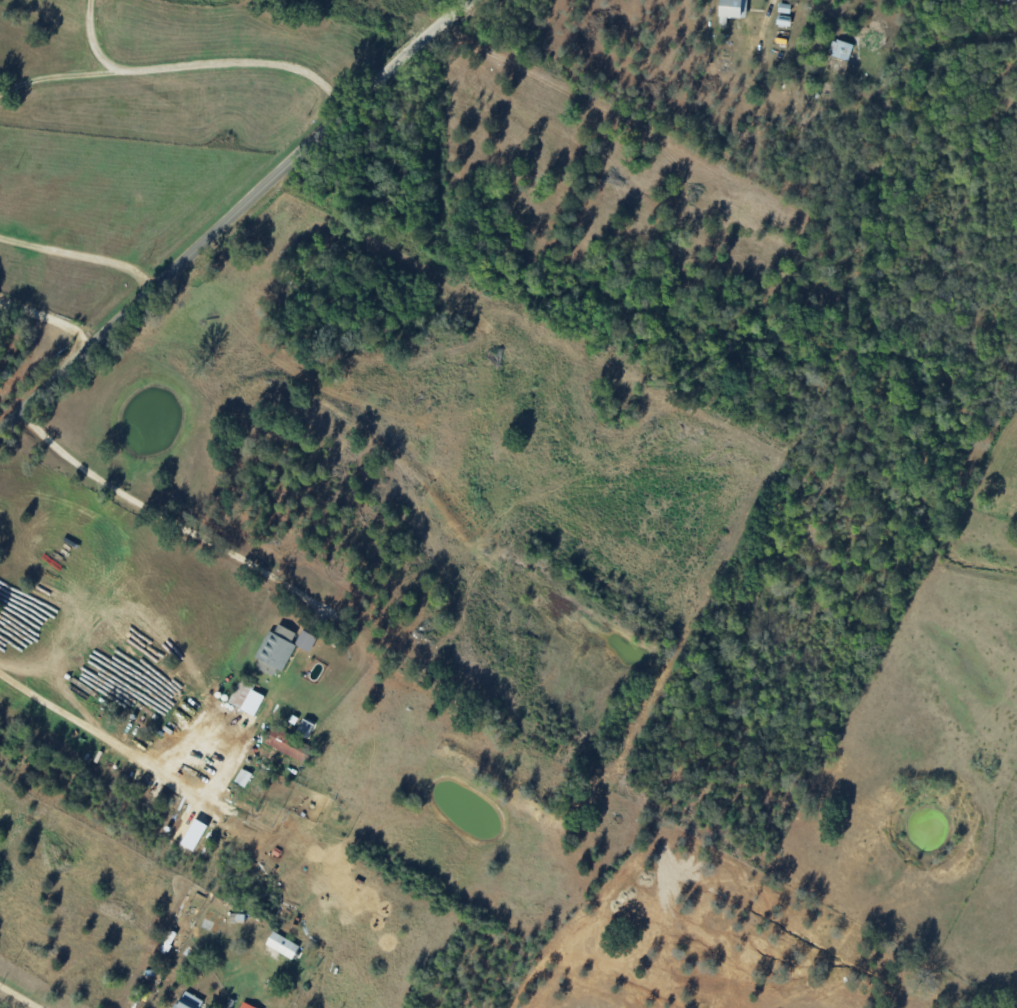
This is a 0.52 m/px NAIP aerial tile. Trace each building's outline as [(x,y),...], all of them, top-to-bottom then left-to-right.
[(746,18),(746,0),(719,0),(718,17),(746,18)] [(853,45),(833,39),(828,54),(848,60),(853,45)] [(268,630),(254,657),(259,659),(255,666),(272,675),(276,668),(282,671),(295,645),(290,642),(295,632),(278,623),(273,632),(268,630)] [(309,652),(316,637),(301,630),(294,645),(309,652)] [(264,741),(301,764),(310,749),(273,727),(264,741)] [(245,786),(252,774),(242,768),(234,780),(245,786)] [(265,944),(291,959),(299,946),(273,930),(265,944)] [(184,989),(172,1007),(199,1007),(203,1001),(184,989)]
